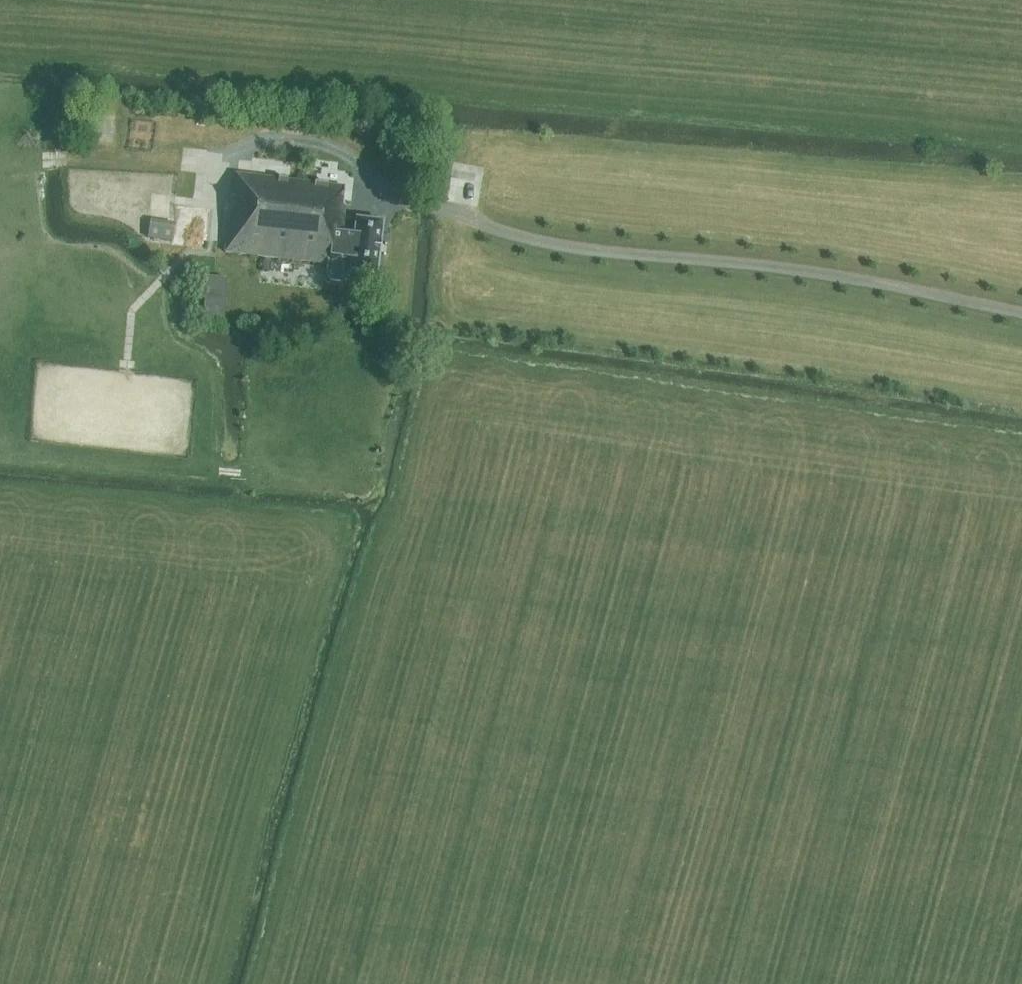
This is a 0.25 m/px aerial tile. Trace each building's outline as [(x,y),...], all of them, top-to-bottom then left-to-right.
[(97,141),(101,117),(88,115),(85,139),(97,141)] [(348,279),(349,269),(377,272),(383,221),(355,218),(354,235),(342,234),(345,205),(342,205),(344,186),(234,174),(231,196),(236,197),(234,215),(229,215),(226,252),(326,263),(325,277),(329,282),(342,284),(348,279)] [(173,226),(149,222),(147,240),(171,244),(173,226)] [(225,278),(206,276),(202,316),(221,318),(225,278)]
